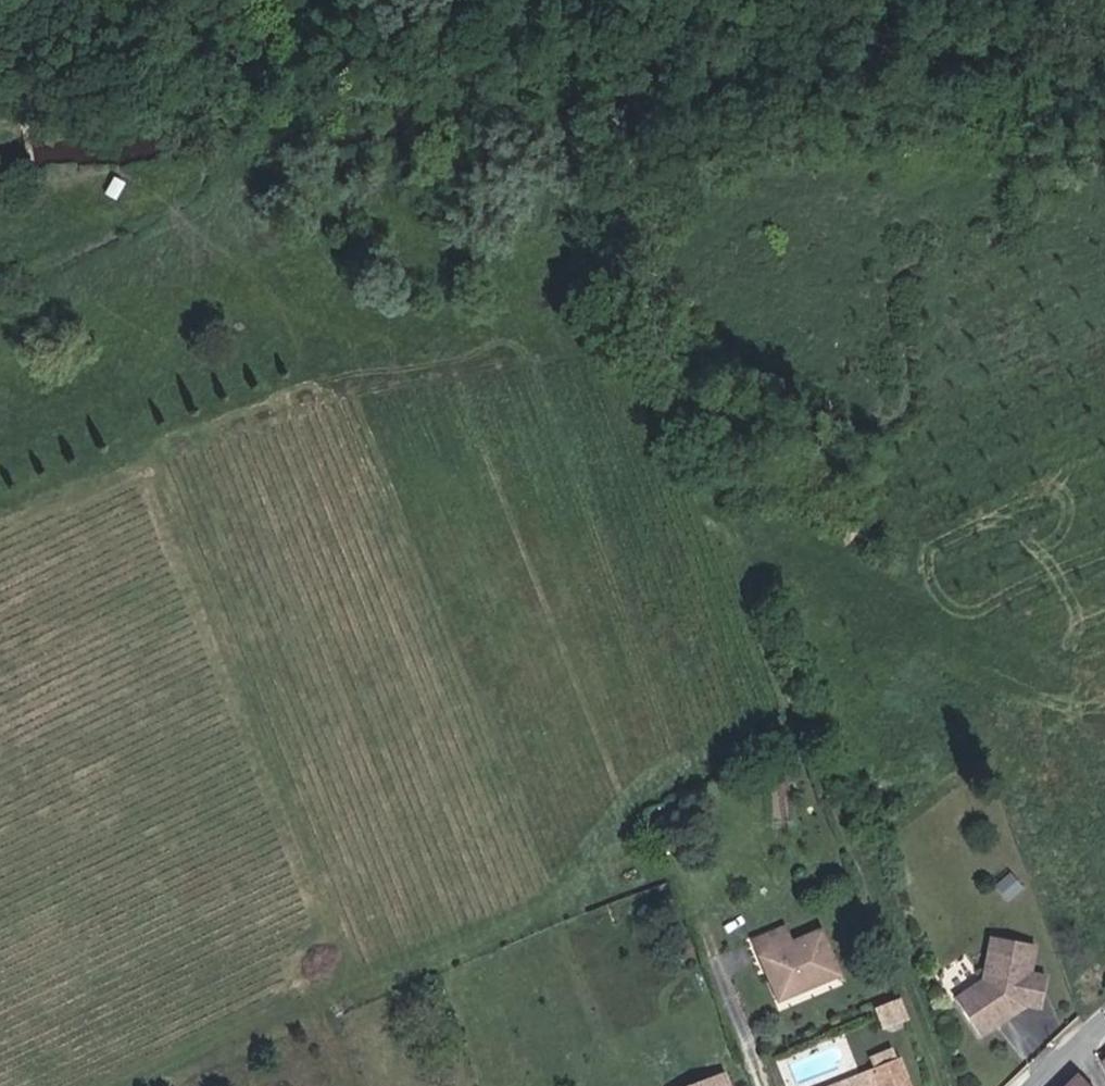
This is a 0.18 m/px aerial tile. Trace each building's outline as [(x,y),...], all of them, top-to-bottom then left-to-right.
[(24,127),(24,156),(80,156),(80,127),(24,127)] [(778,924),(747,936),(772,996),(832,971),(813,927),(784,939),(778,924)] [(983,991),(955,1010),(978,1047),(1001,1032),(1003,1026),(1008,1023),(1014,1024),(1022,1019),(1023,1016),(1040,1019),(1047,990),(1029,986),(1035,957),(993,948),(983,991)] [(893,1024),(885,1000),(857,1013),(866,1036),(893,1024)] [(1003,1026),(1001,1032),(1014,1024),(1008,1023),(1003,1026)] [(889,1065),(885,1053),(862,1061),(868,1076),(871,1085),(897,1085),(889,1065)] [(868,1076),(842,1085),(871,1085),(868,1076)] [(715,1078),(691,1085),(718,1085),(715,1078)]
